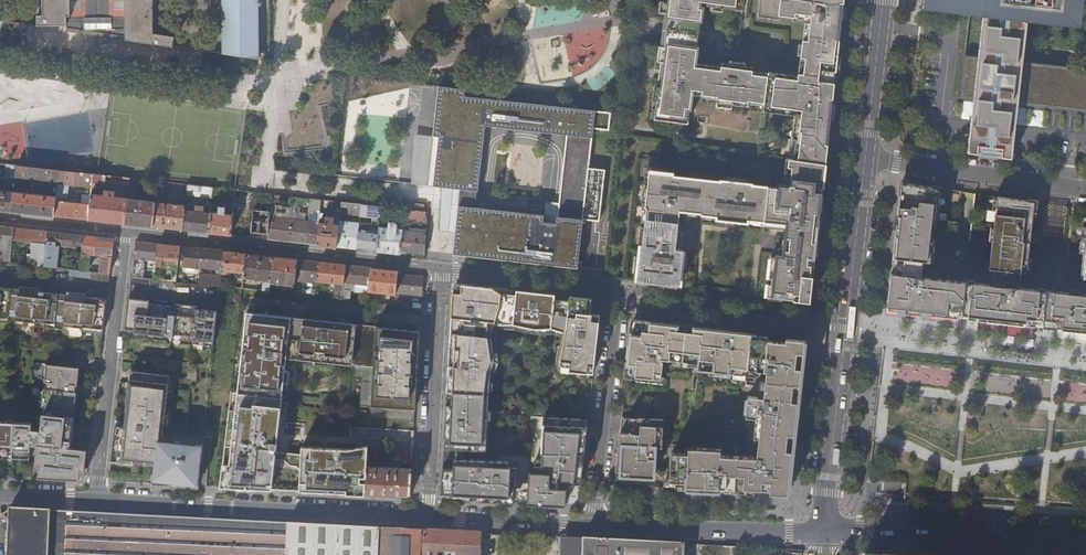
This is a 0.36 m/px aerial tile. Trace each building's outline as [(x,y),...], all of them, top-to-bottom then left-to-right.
[(44,16),(39,16),(39,26),(68,26),(68,31),(173,46),(174,37),(153,34),(153,0),(44,0),(44,16)] [(222,53),(258,59),(258,47),(258,6),(258,0),(222,0),(222,53)] [(660,12),(666,13),(666,15),(667,16),(667,13),(698,17),(697,19),(698,19),(700,8),(696,8),(697,4),(740,10),(741,0),(662,0),(660,12)] [(769,69),(769,71),(768,71),(765,103),(764,104),(795,108),(792,136),(796,136),(795,142),(800,143),(798,157),(798,160),(826,163),(834,92),(832,92),(835,71),(836,71),(844,3),(840,3),(841,0),(756,0),(754,16),(755,16),(756,12),(777,15),(777,19),(778,19),(778,15),(791,17),(791,21),(792,21),(792,18),(806,20),(804,28),(808,29),(807,41),(802,41),(796,80),(784,79),(785,71),(769,69)] [(921,8),(984,15),(980,57),(965,55),(960,98),(973,99),(967,153),(1021,161),(1022,151),(1026,106),(1085,112),(1085,68),(1021,61),(1026,19),(1080,25),(1083,0),(922,0),(921,8)] [(667,16),(666,15),(663,45),(664,45),(664,47),(694,50),(694,48),(695,48),(698,19),(697,19),(698,17),(667,13),(667,16)] [(765,103),(768,71),(752,69),(752,65),(721,62),(720,66),(694,63),(695,48),(694,48),(694,50),(664,47),(664,45),(663,45),(663,47),(661,47),(659,72),(660,72),(659,79),(658,79),(655,103),(657,103),(655,120),(688,124),(692,89),(702,90),(702,97),(717,99),(717,102),(748,105),(749,102),(765,103)] [(344,113),(359,113),(359,78),(344,77),(344,113)] [(463,88),(438,85),(431,134),(437,135),(430,184),(456,188),(474,190),(484,125),(496,126),(499,100),(462,95),(463,88)] [(558,106),(499,100),(496,126),(555,133),(558,106)] [(558,106),(555,133),(566,134),(556,222),(542,221),(543,214),(470,206),(454,204),(451,204),(450,216),(457,217),(453,253),(577,267),(583,219),(599,221),(605,169),(589,167),(593,128),(609,130),(610,112),(558,106)] [(750,223),(750,219),(763,221),(762,224),(766,224),(766,220),(789,223),(788,227),(818,232),(826,164),(826,163),(798,160),(789,158),(784,192),(754,188),(754,187),(719,182),(719,183),(672,176),(672,175),(648,171),(648,172),(650,172),(649,179),(647,179),(645,207),(644,207),(641,244),(639,244),(635,281),(677,286),(682,249),(671,248),(672,242),(674,242),(675,236),(673,236),(674,232),(675,232),(678,211),(684,212),(685,209),(690,210),(690,212),(700,213),(699,216),(715,218),(715,221),(723,222),(724,219),(738,221),(750,223)] [(15,179),(16,165),(6,164),(5,178),(15,179)] [(57,184),(59,170),(16,165),(15,179),(37,182),(37,184),(41,185),(41,182),(57,184)] [(90,201),(91,194),(92,187),(93,174),(59,170),(57,184),(56,194),(67,195),(68,184),(83,186),(82,200),(90,201)] [(101,182),(128,186),(128,178),(93,174),(92,187),(100,188),(101,182)] [(156,192),(186,195),(187,184),(157,181),(156,192)] [(938,187),(901,183),(887,310),(961,317),(969,243),(953,240),(956,221),(933,218),(938,187)] [(212,199),(213,187),(187,184),(186,195),(191,196),(199,197),(212,199)] [(456,188),(454,204),(470,206),(473,190),(456,188)] [(12,211),(14,192),(0,190),(0,209),(12,211)] [(254,204),(255,192),(235,190),(234,201),(236,201),(254,204)] [(88,219),(124,223),(126,198),(114,197),(114,192),(104,191),(104,196),(91,194),(90,201),(90,204),(88,219)] [(12,211),(54,215),(55,200),(56,197),(14,192),(12,211)] [(1035,201),(997,196),(986,268),(1024,272),(1035,201)] [(124,223),(152,226),(155,202),(126,198),(124,223)] [(320,200),(311,199),(310,211),(315,212),(314,222),(295,220),(295,213),(287,212),(286,219),(269,217),(267,234),(266,239),(317,245),(319,223),(319,212),(320,209),(320,200)] [(54,215),(88,219),(90,204),(77,203),(66,201),(55,200),(54,215)] [(152,226),(182,230),(184,210),(185,205),(173,204),(173,200),(170,200),(170,203),(155,202),(152,226)] [(340,211),(341,202),(328,201),(327,209),(340,211)] [(340,214),(359,216),(361,204),(341,202),(340,211),(340,214)] [(359,216),(379,218),(380,206),(361,204),(359,216)] [(210,214),(208,233),(230,235),(232,215),(224,214),(225,207),(212,205),(211,213),(210,213),(210,214)] [(184,210),(182,230),(208,233),(210,214),(203,213),(204,207),(195,206),(194,212),(184,210)] [(406,221),(427,223),(427,211),(404,209),(403,221),(406,221)] [(269,217),(269,212),(253,210),(252,216),(250,232),(267,234),(269,217)] [(232,215),(230,235),(250,237),(250,232),(252,216),(232,213),(232,215)] [(317,245),(336,247),(339,225),(333,224),(333,218),(325,217),(324,223),(319,223),(317,245)] [(336,247),(356,249),(359,222),(359,219),(356,219),(356,222),(339,220),(339,225),(336,247)] [(376,251),(399,254),(402,229),(399,229),(396,229),(396,225),(395,223),(393,222),(388,221),(387,228),(383,227),(378,227),(376,251)] [(356,249),(376,251),(378,227),(379,222),(375,222),(375,224),(359,222),(356,249)] [(10,262),(12,239),(13,227),(0,226),(0,235),(0,261),(10,262)] [(47,231),(13,227),(12,239),(33,241),(31,265),(43,266),(47,231)] [(424,253),(426,236),(426,232),(405,230),(402,229),(399,254),(405,251),(424,253)] [(59,245),(82,247),(83,235),(47,231),(43,266),(57,268),(59,245)] [(101,256),(99,272),(109,274),(113,239),(83,235),(82,247),(79,270),(88,271),(90,254),(101,256)] [(770,255),(764,296),(810,301),(817,240),(787,236),(787,238),(783,238),(786,239),(785,248),(778,247),(777,256),(770,255)] [(136,258),(139,258),(155,261),(156,256),(157,243),(138,241),(136,257),(136,258)] [(179,246),(157,243),(156,256),(178,258),(179,246)] [(181,266),(200,268),(200,267),(200,265),(202,248),(183,246),(181,266)] [(202,248),(200,265),(218,267),(217,274),(199,272),(198,284),(220,286),(220,283),(220,278),(221,274),(223,251),(202,248)] [(223,251),(221,274),(231,275),(232,271),(244,273),(245,253),(223,251)] [(245,253),(244,273),(243,277),(253,278),(253,281),(256,282),(257,279),(263,280),(262,291),(268,291),(269,288),(269,283),(269,280),(270,279),(272,256),(245,253)] [(156,256),(155,261),(155,266),(177,268),(178,258),(156,256)] [(288,285),(287,294),(293,294),(295,280),(297,259),(272,256),(270,279),(269,280),(269,283),(288,285)] [(297,259),(295,280),(317,283),(317,281),(319,261),(297,259)] [(336,283),(334,299),(341,300),(343,289),(343,282),(346,264),(319,261),(317,281),(336,283)] [(371,267),(346,264),(343,282),(351,283),(350,286),(355,286),(355,283),(369,285),(371,267)] [(368,291),(395,294),(398,270),(371,267),(369,285),(368,291)] [(394,306),(400,306),(401,294),(419,296),(422,297),(423,276),(403,274),(398,270),(395,294),(394,306)] [(154,275),(153,279),(176,281),(176,275),(154,272),(154,275)] [(354,291),(368,292),(368,291),(369,285),(355,283),(355,286),(354,291)] [(1042,327),(1046,290),(977,283),(974,319),(1042,327)] [(453,291),(447,391),(489,394),(490,370),(494,361),(490,336),(494,324),(512,324),(535,328),(551,328),(565,332),(560,361),(562,369),(587,372),(588,364),(594,365),(600,314),(586,313),(588,298),(570,296),(569,301),(554,299),(555,294),(461,284),(461,292),(453,291)] [(36,325),(57,328),(59,303),(58,303),(59,294),(60,294),(61,293),(50,292),(50,293),(40,292),(41,288),(31,287),(30,288),(20,287),(20,286),(17,320),(36,322),(36,325)] [(10,322),(12,298),(11,298),(12,289),(13,289),(13,288),(3,287),(3,288),(0,288),(0,321),(10,322)] [(343,289),(341,300),(349,301),(351,290),(343,289)] [(66,291),(64,326),(83,328),(83,331),(103,333),(107,298),(96,297),(96,299),(86,297),(87,293),(77,292),(77,293),(67,292),(67,291),(66,291)] [(1060,292),(1056,328),(1085,331),(1085,295),(1060,292)] [(129,299),(125,333),(145,335),(144,338),(165,341),(166,334),(164,334),(166,322),(167,322),(168,306),(169,306),(158,305),(158,306),(148,306),(149,301),(139,300),(139,302),(129,301),(130,299),(129,299)] [(177,304),(173,338),(193,340),(193,344),(214,346),(217,311),(207,310),(207,312),(197,311),(198,306),(187,305),(187,307),(177,306),(178,304),(177,304)] [(301,469),(300,490),(365,494),(367,465),(367,457),(368,445),(348,449),(302,446),(301,463),(276,453),(286,357),(374,367),(371,405),(415,408),(420,331),(247,312),(238,392),(231,391),(220,486),(272,489),(275,459),(301,469)] [(714,330),(632,321),(629,346),(634,347),(632,357),(628,356),(626,375),(661,379),(663,363),(660,363),(661,359),(669,360),(670,356),(682,357),(682,362),(699,364),(698,369),(732,373),(733,368),(766,371),(764,398),(753,397),(751,418),(796,423),(801,376),(805,340),(786,338),(785,342),(757,339),(757,335),(726,331),(726,336),(714,335),(714,330)] [(80,367),(47,364),(45,381),(67,383),(67,384),(76,385),(76,384),(78,384),(80,367)] [(169,377),(130,373),(124,429),(114,428),(110,463),(126,463),(126,462),(153,463),(152,483),(198,485),(202,445),(193,444),(193,442),(174,440),(174,442),(166,441),(158,433),(158,429),(163,429),(169,377)] [(67,383),(45,381),(44,388),(75,391),(76,385),(67,384),(67,383)] [(77,391),(44,388),(42,405),(44,405),(41,429),(39,429),(38,439),(70,442),(72,442),(75,416),(73,415),(74,408),(75,408),(77,391)] [(489,394),(447,391),(444,440),(450,440),(449,448),(477,450),(478,444),(486,444),(489,394)] [(526,474),(526,496),(531,497),(531,503),(562,504),(565,482),(581,484),(588,419),(543,414),(539,454),(540,455),(540,461),(533,461),(531,468),(524,467),(526,474)] [(619,439),(621,440),(620,447),(618,446),(615,470),(629,471),(629,476),(654,477),(654,458),(648,458),(648,455),(654,455),(655,447),(662,447),(663,419),(622,417),(619,439)] [(0,421),(0,456),(12,457),(14,422),(0,421)] [(14,422),(12,457),(30,458),(32,423),(14,422)] [(788,494),(795,435),(760,431),(757,456),(721,455),(720,449),(686,447),(686,453),(671,453),(669,488),(753,492),(752,488),(770,489),(769,493),(788,494)] [(40,457),(39,465),(39,477),(79,479),(80,469),(84,469),(85,447),(70,446),(38,443),(36,458),(37,457),(40,457)] [(380,457),(380,445),(368,444),(368,445),(367,457),(380,457)] [(412,459),(413,447),(403,446),(402,459),(412,459)] [(454,468),(442,467),(441,493),(451,494),(451,499),(506,502),(507,494),(512,494),(513,473),(516,466),(506,466),(507,461),(455,459),(454,468)] [(410,496),(411,468),(367,465),(365,494),(410,496)] [(288,523),(11,508),(9,554),(287,554),(288,523)] [(287,554),(381,554),(383,527),(288,523),(287,554)] [(383,527),(381,554),(423,554),(424,530),(383,527)] [(424,530),(423,554),(480,554),(481,533),(424,530)] [(584,538),(563,537),(562,554),(583,554),(584,538)] [(684,544),(584,538),(583,554),(684,554),(684,544)] [(739,547),(723,546),(722,546),(722,548),(722,554),(739,554),(739,547)]
